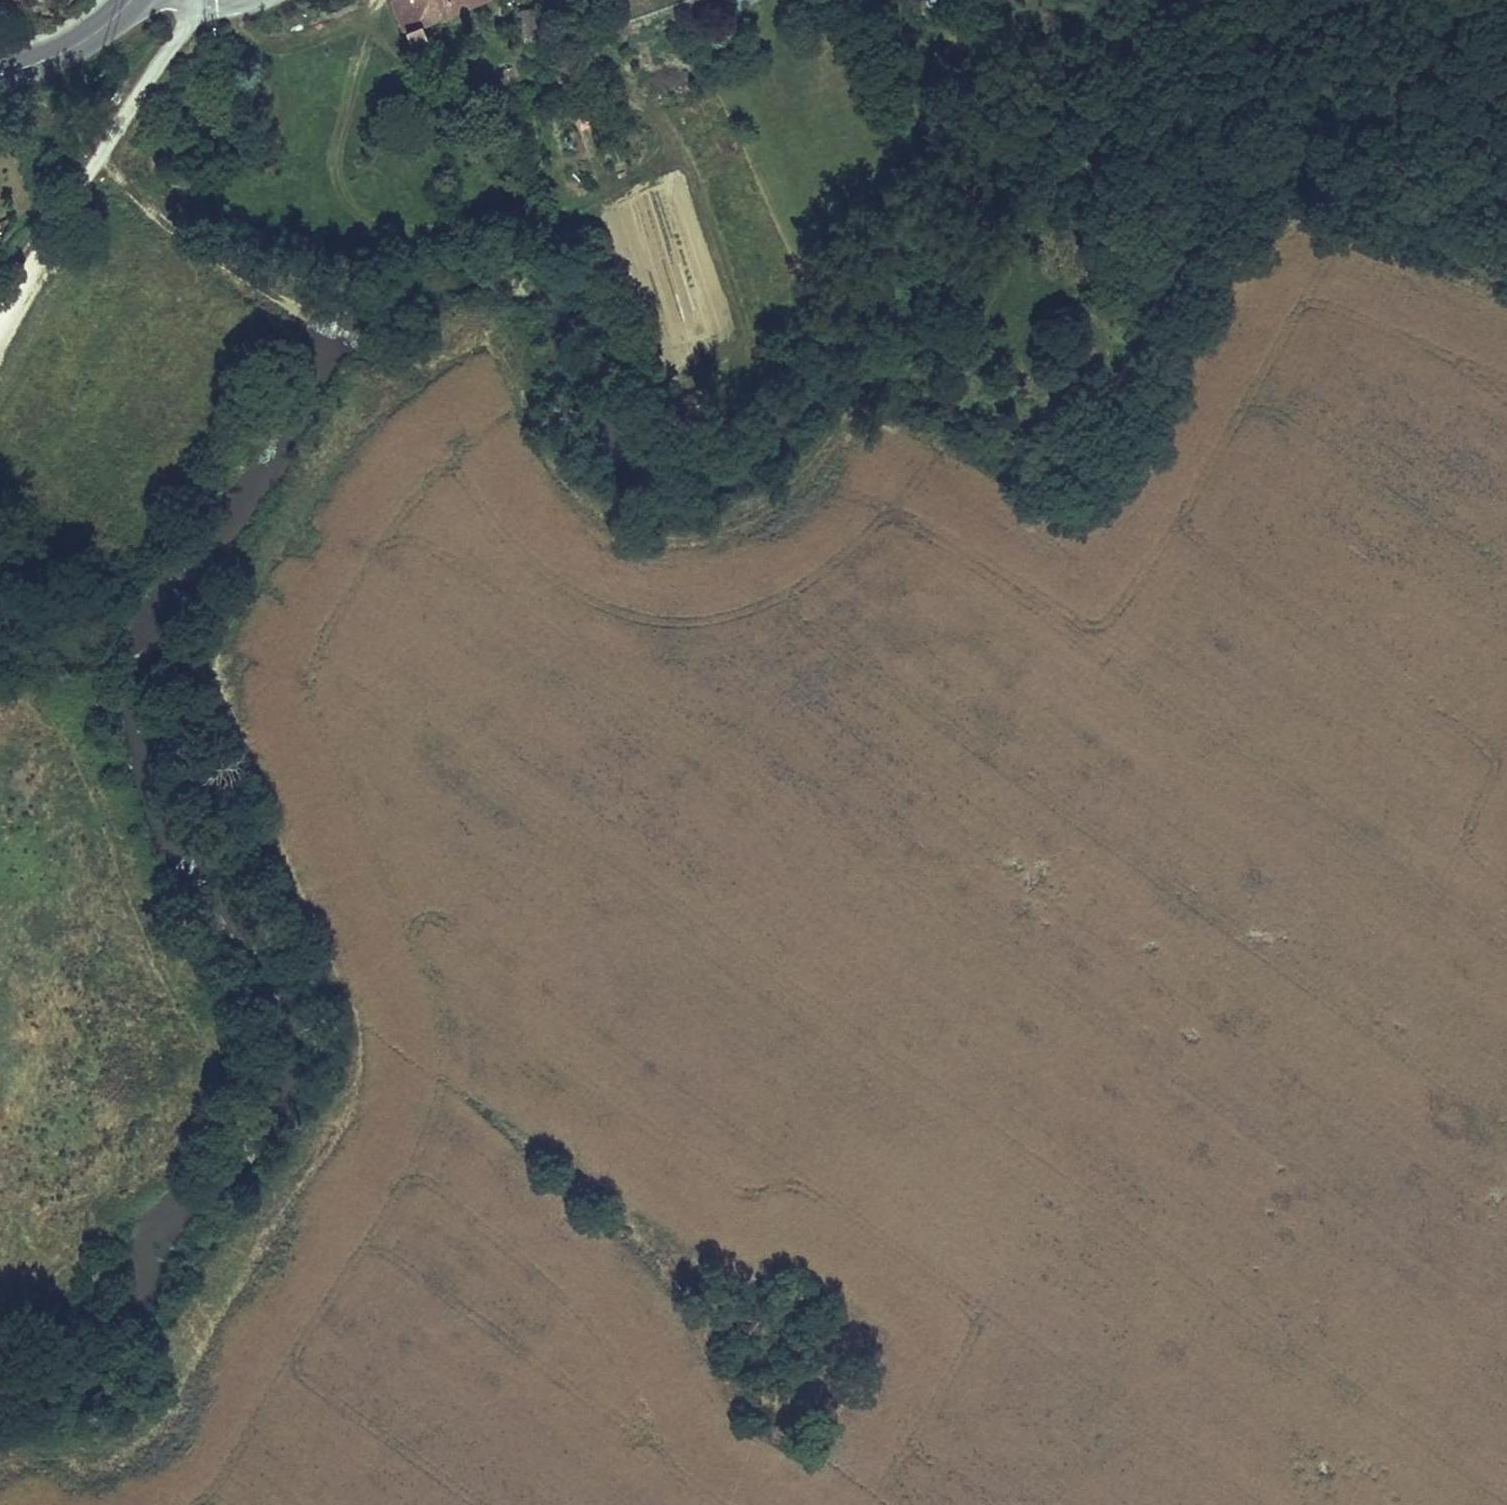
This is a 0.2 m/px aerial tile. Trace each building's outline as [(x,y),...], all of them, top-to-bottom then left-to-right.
[(417,47),(428,43),(422,26),(455,15),(493,0),(401,0),(417,47)] [(514,19),(519,41),(537,37),(531,12),(530,3),(516,6),(511,7),(514,19)]
